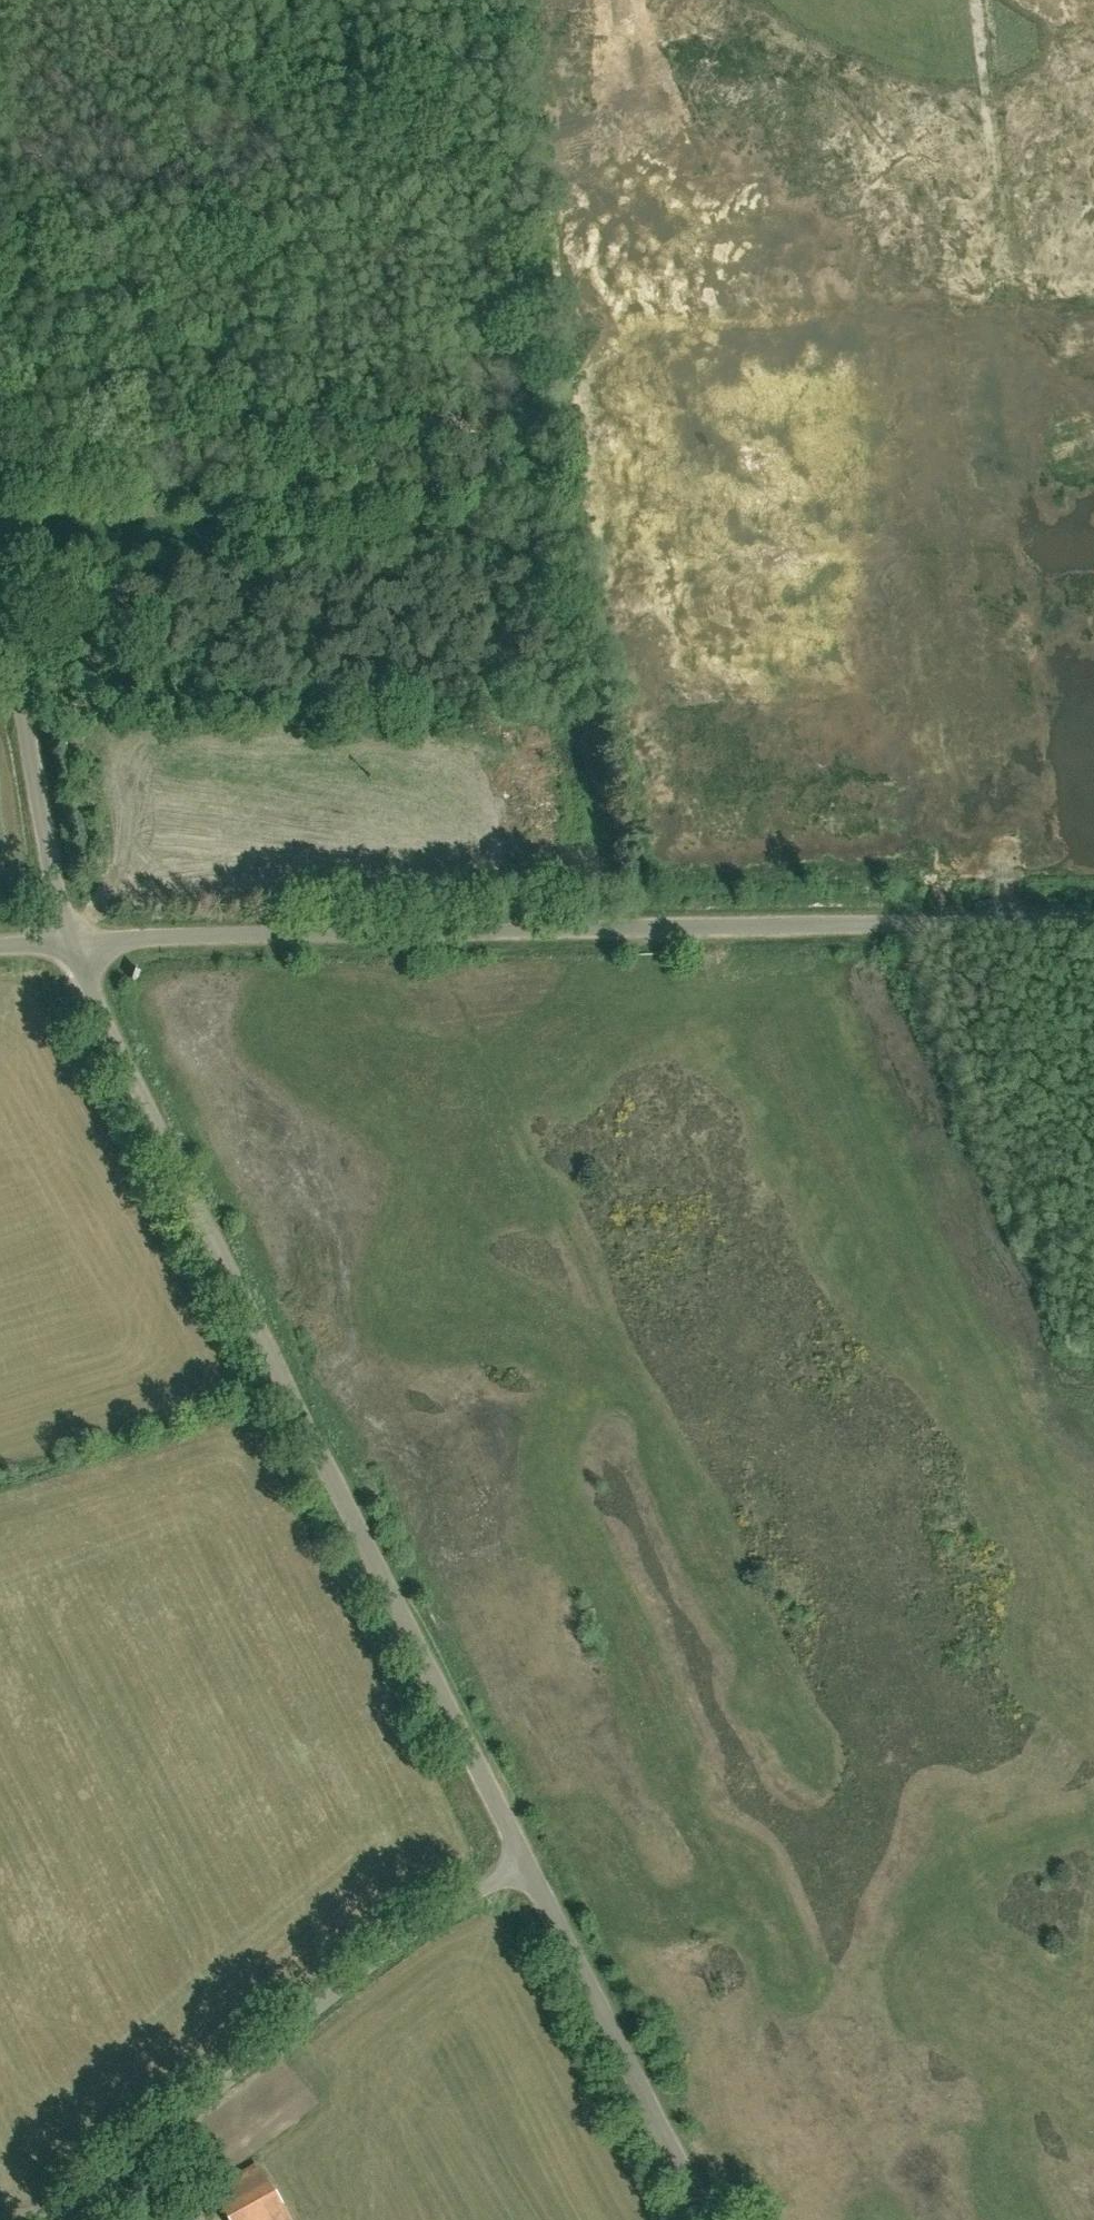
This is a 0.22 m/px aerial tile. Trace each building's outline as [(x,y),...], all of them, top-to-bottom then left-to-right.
[(258,2165),(211,2192),(228,2219),(289,2219),(258,2165)]
